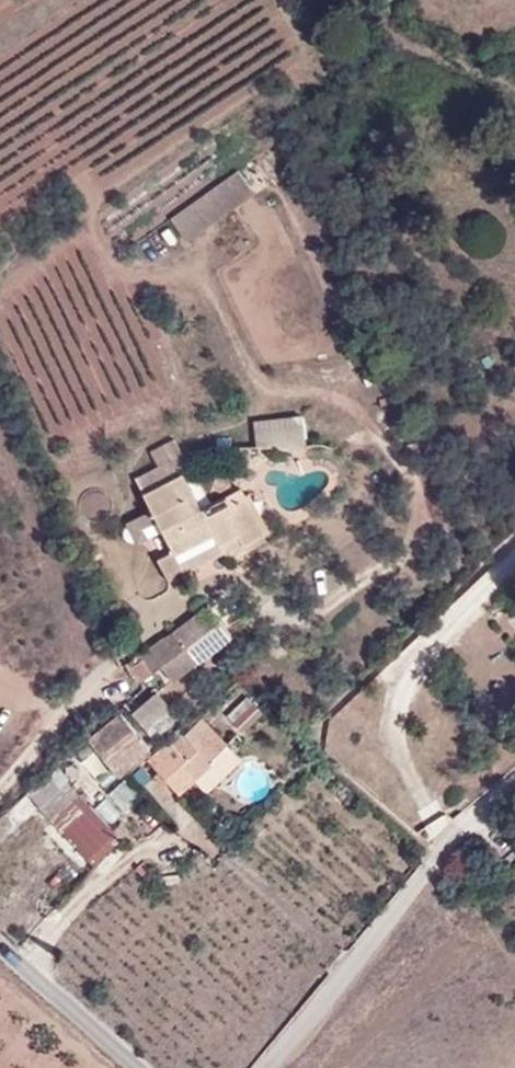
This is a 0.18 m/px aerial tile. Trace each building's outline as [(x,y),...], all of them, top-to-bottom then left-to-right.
[(255,195),(238,172),(170,220),(186,245),(255,195)] [(305,419),(255,419),(255,452),(305,451),(305,419)] [(173,439),(150,451),(159,468),(175,459),(180,468),(186,465),(173,439)] [(220,547),(228,561),(267,540),(263,532),(270,529),(252,494),(247,496),(243,488),(202,509),(196,498),(187,480),(180,468),(175,459),(159,468),(135,480),(154,515),(157,519),(174,551),(157,561),(168,581),(185,572),(182,567),(220,547)] [(229,481),(219,463),(187,480),(196,498),(229,481)] [(141,528),(157,519),(154,515),(148,518),(146,513),(126,523),(135,543),(146,538),(141,528)] [(151,650),(153,652),(129,671),(139,683),(160,667),(220,622),(208,607),(151,650)] [(170,679),(230,634),(220,622),(160,667),(170,679)] [(180,717),(158,690),(132,713),(154,739),(180,717)] [(226,711),(234,727),(258,715),(250,699),(226,711)] [(91,740),(119,773),(149,749),(120,715),(91,740)] [(202,718),(186,733),(181,729),(161,747),(148,758),(159,770),(169,760),(181,772),(184,768),(193,777),(227,745),(202,718)] [(354,750),(366,739),(356,727),(347,736),(344,739),(354,750)] [(207,793),(242,760),(227,745),(193,777),(195,780),(207,793)] [(159,770),(180,794),(195,780),(193,777),(184,768),(181,772),(169,760),(159,770)] [(55,767),(25,794),(38,808),(67,780),(55,767)] [(127,810),(140,797),(124,781),(111,794),(127,810)] [(122,839),(122,838),(115,831),(92,808),(90,805),(74,789),(67,782),(61,788),(39,809),(95,867),(116,845),(122,839)] [(122,823),(115,830),(123,838),(130,831),(122,823)] [(122,839),(116,845),(126,856),(133,849),(123,838),(122,838),(122,839)]
